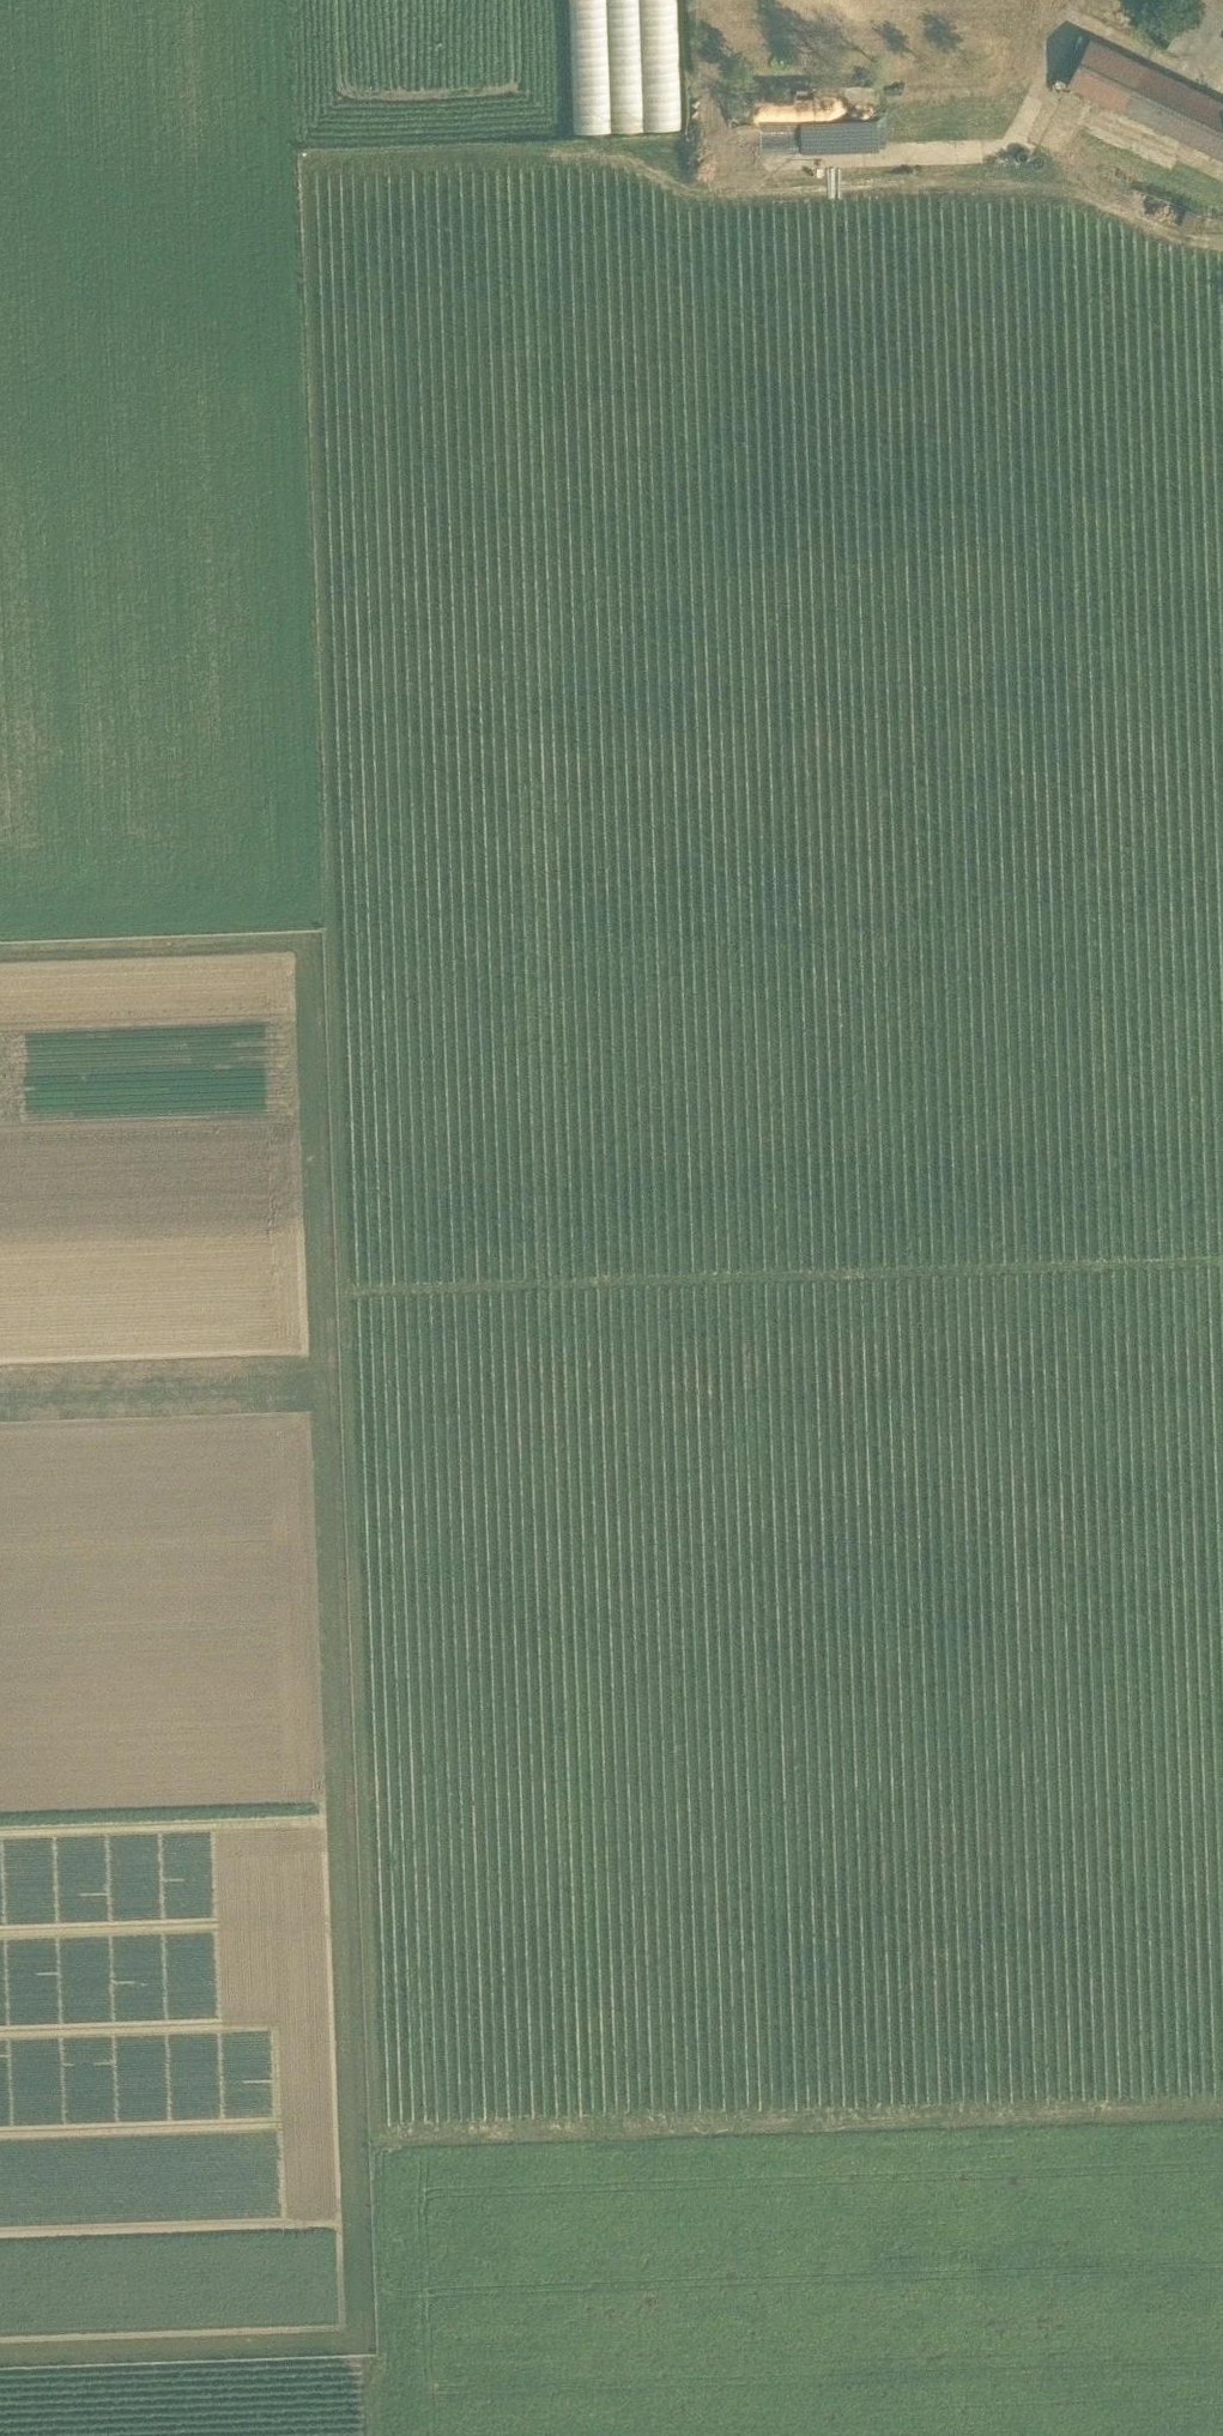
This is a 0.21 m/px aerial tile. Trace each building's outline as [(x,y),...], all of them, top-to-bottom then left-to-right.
[(1182,54),(1213,0),(1167,0),(1147,34),(1182,54)] [(1222,159),(1222,104),(1088,40),(1066,85),(1222,159)]
